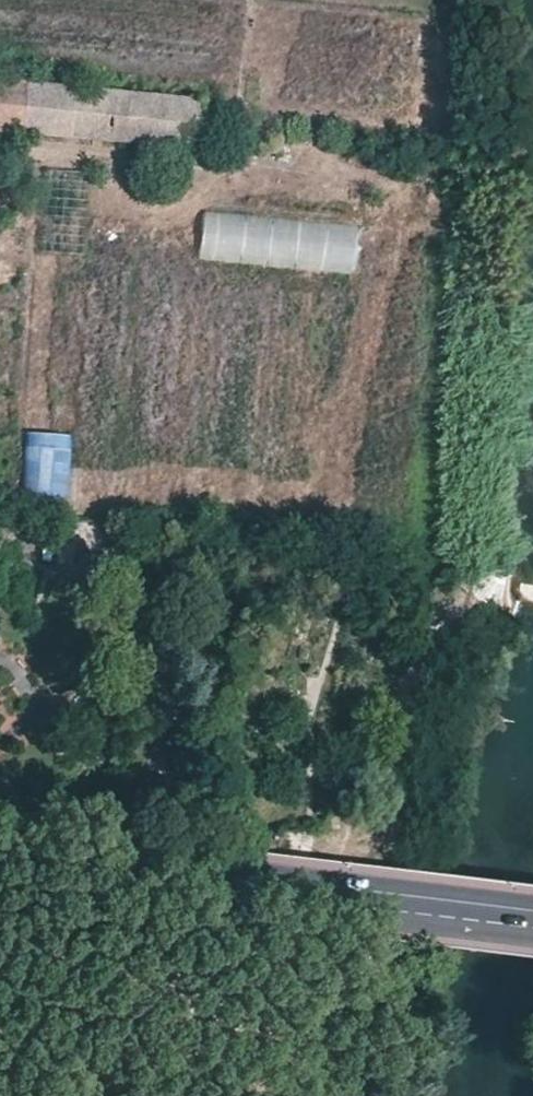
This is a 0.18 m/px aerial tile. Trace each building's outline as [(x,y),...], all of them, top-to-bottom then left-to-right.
[(204,149),(208,98),(0,79),(0,131),(29,133),(204,149)]
